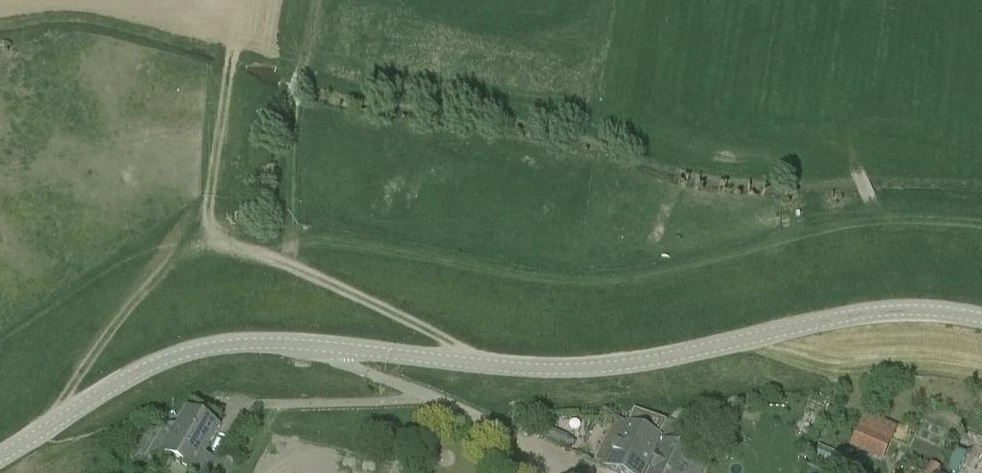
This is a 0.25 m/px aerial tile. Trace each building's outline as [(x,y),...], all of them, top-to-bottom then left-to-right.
[(197,472),(198,472),(211,472),(217,462),(204,455),(220,426),(185,407),(160,452),(197,472)] [(619,472),(645,472),(661,438),(667,422),(643,412),(633,408),(631,413),(627,422),(614,416),(593,461),(619,472)] [(882,461),(891,440),(860,426),(851,447),(882,461)] [(707,460),(663,440),(648,472),(701,472),(707,460)] [(233,463),(223,458),(215,472),(228,472),(233,463)] [(974,466),(953,461),(951,472),(972,472),(974,466)]
